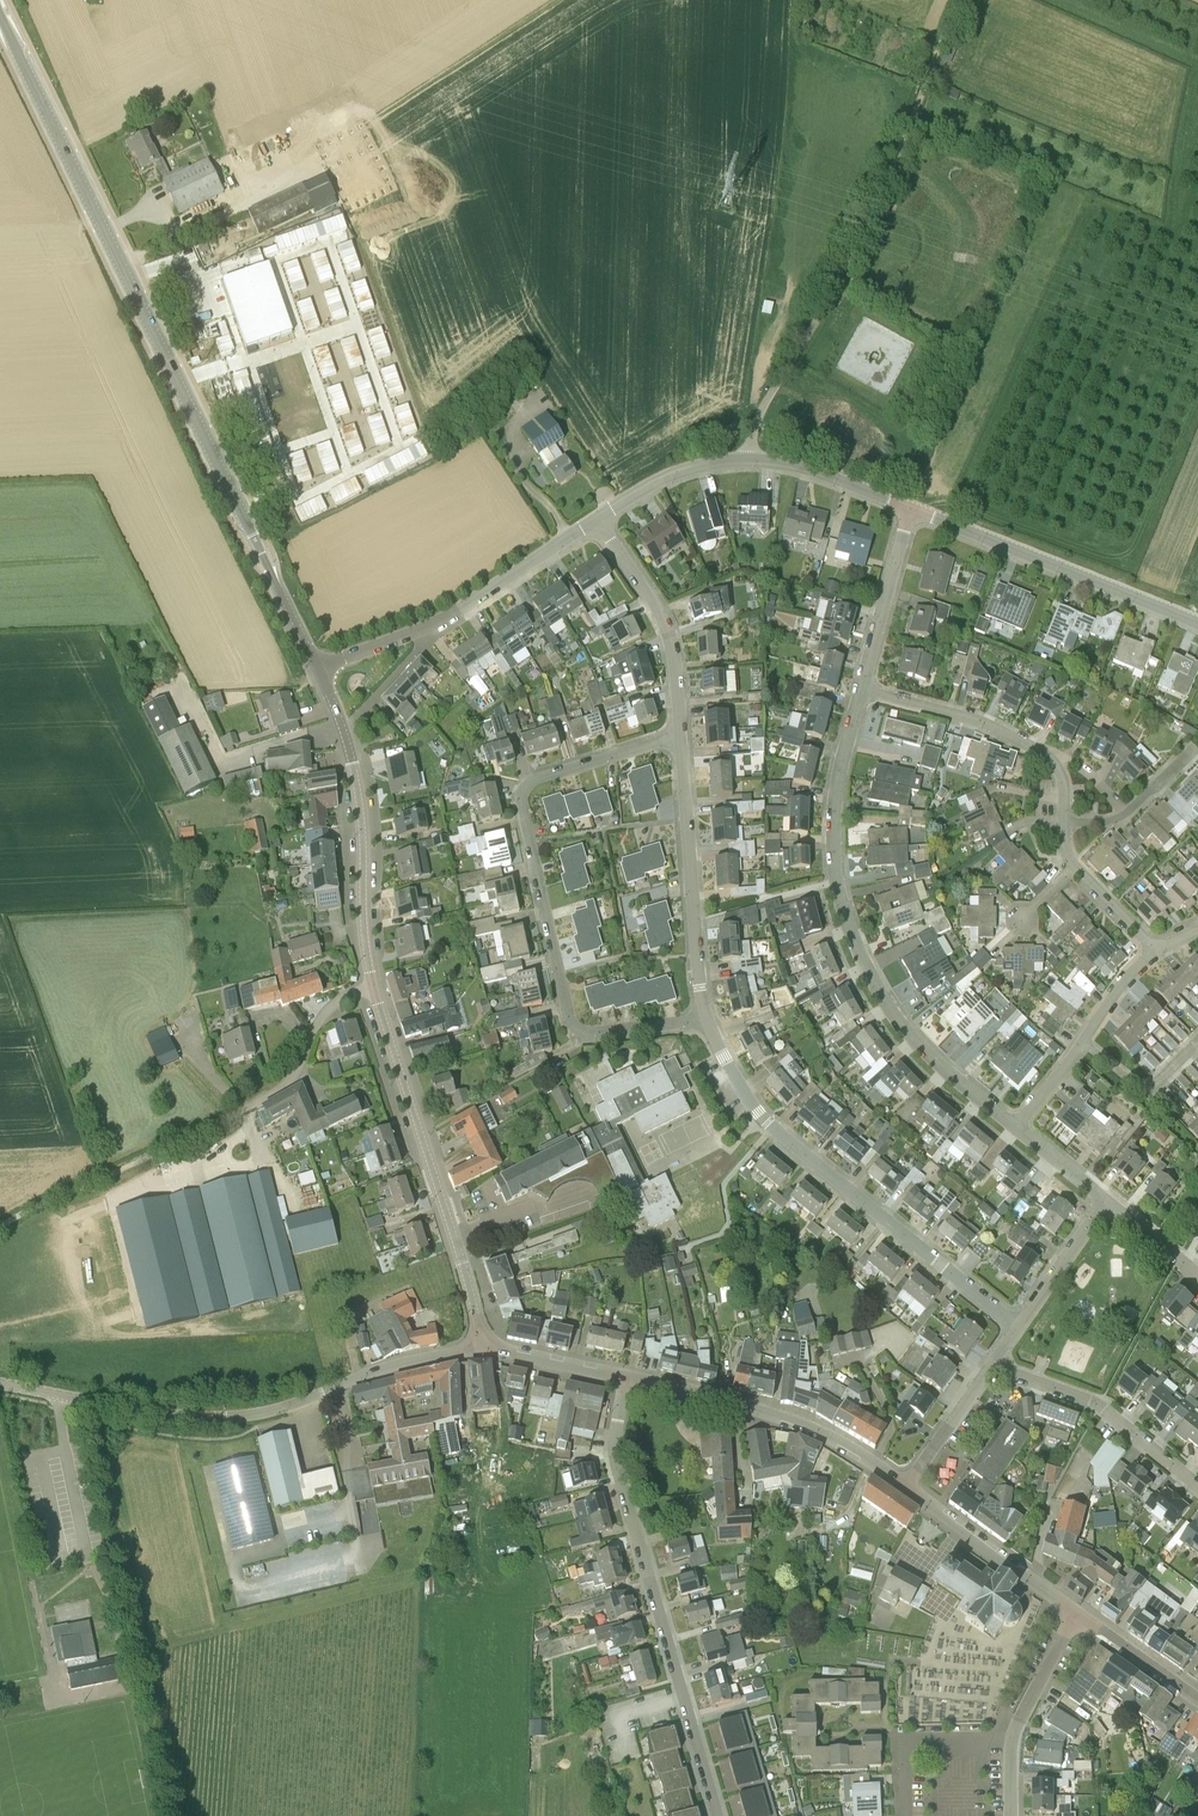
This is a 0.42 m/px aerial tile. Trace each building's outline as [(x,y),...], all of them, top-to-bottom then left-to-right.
[(159,161),(146,134),(127,143),(132,153),(134,152),(143,169),(159,161)] [(179,214),(223,192),(208,161),(164,182),(179,214)] [(258,234),(313,208),(315,213),(338,203),(325,175),(303,186),(248,211),(258,234)] [(564,439),(546,412),(521,429),(539,456),(547,450),(555,445),(564,439)] [(539,456),(548,470),(559,486),(575,475),(555,445),(547,450),(539,456)] [(738,513),(727,512),(732,534),(739,534),(740,524),(761,526),(760,532),(764,536),(768,533),(770,513),(766,513),(767,497),(749,496),(748,500),(739,499),(738,513)] [(696,536),(699,546),(726,538),(723,530),(724,530),(715,501),(705,504),(706,507),(689,512),(696,536)] [(814,518),(790,511),(783,536),(808,543),(809,538),(820,541),(827,515),(815,512),(814,518)] [(683,543),(665,516),(653,524),(654,526),(647,531),(647,530),(637,536),(653,560),(662,553),(663,554),(666,552),(666,551),(669,549),(671,551),(683,543)] [(864,567),(874,532),(843,524),(836,552),(851,556),(849,563),(864,567)] [(943,595),(952,561),(929,555),(920,589),(943,595)] [(586,568),(597,584),(610,576),(600,559),(586,568)] [(705,574),(699,566),(692,571),(698,579),(705,574)] [(599,588),(597,584),(586,568),(572,577),(583,593),(591,589),(598,600),(604,596),(599,588)] [(771,574),(769,568),(758,571),(760,578),(771,574)] [(979,594),(986,577),(976,573),(969,590),(979,594)] [(835,596),(839,584),(827,581),(824,593),(835,596)] [(560,585),(547,594),(563,619),(583,606),(569,585),(562,589),(560,585)] [(1022,631),(1035,600),(1030,597),(1031,595),(1029,595),(1029,596),(1008,588),(1009,586),(1008,586),(1001,602),(992,599),(986,616),(995,619),(996,616),(1010,622),(1009,626),(1022,631)] [(564,620),(563,619),(547,594),(533,603),(549,627),(550,629),(560,623),(564,620)] [(836,598),(821,594),(819,601),(830,604),(834,606),(836,598)] [(774,607),(777,597),(770,595),(767,605),(774,607)] [(723,614),(718,597),(689,605),(694,622),(723,614)] [(947,623),(951,608),(932,601),(930,610),(916,607),(909,632),(932,638),(936,621),(947,623)] [(852,628),(856,612),(838,607),(839,607),(834,606),(830,604),(825,621),(834,623),(852,628)] [(765,605),(764,617),(773,620),(776,608),(765,605)] [(606,615),(610,622),(625,614),(628,612),(625,606),(606,615)] [(1090,634),(1091,635),(1096,622),(1058,606),(1043,643),(1056,648),(1058,643),(1064,646),(1071,630),(1080,634),(1078,637),(1088,641),(1090,634)] [(520,611),(507,620),(526,649),(532,645),(528,640),(536,635),(542,631),(542,632),(538,625),(535,621),(531,615),(525,619),(520,611)] [(610,622),(606,615),(599,618),(595,611),(588,614),(596,629),(607,623),(610,622)] [(596,629),(588,633),(590,637),(599,633),(609,653),(640,637),(631,620),(629,621),(625,614),(610,622),(596,629)] [(1091,635),(1113,644),(1123,618),(1115,615),(1104,620),(1098,618),(1096,622),(1091,635)] [(852,628),(834,623),(825,621),(812,618),(809,633),(800,630),(798,639),(808,642),(837,650),(839,642),(847,644),(852,628)] [(985,634),(989,622),(979,618),(974,630),(985,634)] [(493,629),(498,635),(491,640),(498,649),(511,671),(518,666),(512,658),(526,649),(507,620),(493,629)] [(542,632),(551,645),(552,648),(559,644),(555,638),(555,637),(550,629),(549,628),(542,632)] [(511,671),(498,649),(491,640),(485,644),(481,637),(467,646),(478,662),(483,671),(489,667),(495,663),(503,676),(511,671)] [(713,638),(698,640),(700,661),(714,660),(718,660),(721,660),(719,638),(716,638),(713,638)] [(1141,646),(1123,638),(1113,662),(1133,670),(1135,664),(1147,669),(1148,664),(1156,668),(1158,662),(1149,658),(1155,645),(1144,640),(1141,646)] [(837,650),(808,642),(806,650),(817,652),(817,653),(826,655),(821,671),(839,675),(843,659),(835,657),(837,650)] [(966,655),(969,644),(959,642),(956,653),(966,655)] [(970,649),(967,658),(963,674),(962,677),(971,679),(967,694),(983,698),(987,686),(990,683),(981,666),(975,665),(979,651),(980,646),(971,644),(970,649)] [(473,668),(479,677),(485,674),(483,671),(478,662),(467,646),(454,655),(458,661),(450,666),(462,680),(469,676),(466,672),(473,668)] [(622,678),(650,669),(645,654),(638,656),(634,648),(613,659),(616,666),(618,666),(622,678)] [(928,674),(933,657),(904,650),(898,673),(914,678),(927,681),(928,674)] [(949,671),(956,673),(963,674),(967,658),(954,654),(949,671)] [(1165,674),(1166,675),(1164,680),(1173,684),(1170,691),(1187,698),(1197,673),(1197,663),(1194,661),(1193,663),(1184,659),(1184,660),(1173,656),(1165,674)] [(420,660),(408,673),(420,684),(427,677),(433,683),(438,677),(420,660)] [(1041,675),(1045,667),(1035,663),(1031,671),(1041,675)] [(654,684),(650,669),(622,678),(626,693),(654,684)] [(839,675),(821,671),(817,687),(834,692),(839,675)] [(408,673),(382,701),(396,715),(398,714),(405,721),(415,711),(404,701),(413,692),(419,697),(426,690),(420,684),(408,673)] [(704,694),(726,692),(726,695),(736,695),(735,674),(702,676),(703,682),(701,683),(701,691),(704,692),(704,694)] [(1015,715),(1027,693),(1026,692),(1029,687),(1005,675),(997,689),(1005,693),(998,706),(1015,715)] [(797,682),(790,681),(789,687),(796,689),(797,682)] [(596,682),(586,686),(593,708),(604,705),(603,703),(597,685),(596,682)] [(796,689),(815,694),(817,688),(797,682),(796,689)] [(813,701),(815,694),(796,689),(794,696),(813,701)] [(480,697),(477,693),(475,694),(473,692),(469,696),(474,702),(475,702),(480,697)] [(204,699),(209,714),(227,709),(222,693),(204,699)] [(269,695),(259,698),(263,712),(269,710),(274,728),(299,721),(296,709),(295,705),(291,706),(288,694),(270,699),(269,695)] [(747,703),(764,703),(764,694),(746,694),(747,703)] [(470,705),(474,702),(469,696),(463,700),(469,707),(470,705)] [(552,699),(558,719),(565,716),(559,696),(552,699)] [(603,703),(604,705),(605,710),(622,705),(620,698),(603,703)] [(1057,720),(1065,705),(1052,698),(1048,706),(1038,701),(1028,721),(1043,729),(1049,716),(1057,720)] [(142,710),(158,742),(180,731),(163,699),(142,710)] [(452,707),(452,699),(443,699),(444,708),(452,707)] [(558,719),(552,699),(545,701),(551,721),(558,719)] [(809,718),(826,723),(831,706),(813,701),(809,718)] [(636,717),(639,726),(651,722),(657,720),(652,704),(644,706),(631,710),(629,703),(622,705),(605,710),(610,725),(636,717)] [(493,710),(495,718),(500,716),(501,720),(507,718),(503,704),(493,710)] [(1176,708),(1174,714),(1181,718),(1184,711),(1176,708)] [(589,739),(583,720),(580,710),(572,713),(574,719),(566,721),(573,744),(589,739)] [(592,718),(583,720),(589,739),(605,734),(598,711),(590,714),(592,718)] [(508,717),(513,733),(520,731),(515,715),(508,717)] [(705,716),(707,732),(728,730),(727,715),(705,716)] [(505,735),(513,733),(508,717),(507,718),(501,720),(500,716),(495,718),(491,719),(498,742),(482,747),(486,762),(496,759),(498,767),(514,762),(508,743),(505,735)] [(826,723),(809,718),(801,716),(798,731),(785,727),(784,731),(783,737),(804,742),(806,735),(822,739),(826,723)] [(1067,717),(1058,737),(1071,743),(1076,734),(1086,739),(1093,725),(1083,720),(1081,724),(1067,717)] [(920,747),(925,729),(887,719),(882,738),(920,747)] [(413,720),(407,727),(417,736),(423,730),(413,720)] [(544,753),(538,734),(535,725),(526,728),(528,733),(521,735),(528,758),(544,753)] [(546,732),(538,734),(544,753),(559,748),(552,725),(545,727),(546,732)] [(946,726),(938,725),(937,731),(944,733),(946,726)] [(190,726),(180,731),(158,742),(185,796),(216,781),(190,726)] [(1191,739),(1197,732),(1185,726),(1180,732),(1191,739)] [(1117,756),(1126,738),(1127,737),(1112,729),(1108,736),(1099,731),(1092,745),(1093,745),(1089,753),(1106,761),(1110,752),(1117,756)] [(728,730),(707,732),(708,747),(729,746),(728,730)] [(233,746),(238,744),(235,735),(221,740),(225,748),(226,748),(233,746)] [(803,750),(804,742),(783,737),(781,744),(801,749),(803,750)] [(1136,748),(1126,738),(1117,756),(1126,765),(1116,775),(1122,781),(1125,777),(1133,785),(1150,768),(1133,751),(1136,748)] [(751,754),(764,754),(764,739),(750,741),(751,754)] [(991,745),(981,742),(980,744),(964,739),(958,758),(951,755),(946,768),(956,771),(959,762),(964,763),(965,760),(974,763),(970,775),(980,778),(991,745)] [(297,755),(311,754),(310,744),(287,746),(287,751),(268,752),(270,771),(288,769),(288,765),(298,764),(297,755)] [(976,792),(982,789),(989,786),(991,779),(1002,779),(1006,769),(1012,771),(1017,754),(1010,751),(1009,754),(1000,751),(1001,748),(991,745),(980,778),(976,792)] [(922,760),(937,764),(941,750),(925,746),(922,760)] [(803,750),(801,749),(797,766),(815,770),(818,753),(803,750)] [(312,767),(311,754),(297,755),(298,764),(288,765),(288,769),(289,769),(289,773),(308,772),(308,778),(309,792),(336,789),(335,788),(337,788),(335,774),(318,776),(317,766),(312,767)] [(393,794),(419,789),(412,756),(386,762),(393,794)] [(937,764),(922,760),(920,767),(935,771),(937,764)] [(709,766),(710,782),(732,780),(731,765),(709,766)] [(919,792),(922,779),(914,778),(916,772),(877,765),(873,783),(872,782),(872,783),(912,790),(919,792)] [(815,770),(797,766),(793,782),(811,786),(815,770)] [(629,784),(632,794),(653,788),(650,778),(654,777),(651,767),(630,773),(633,782),(629,784)] [(263,769),(225,778),(228,793),(248,788),(250,799),(265,795),(261,780),(265,779),(263,769)] [(1197,788),(1197,772),(1196,770),(1189,778),(1197,788)] [(443,786),(440,797),(449,795),(448,789),(459,786),(459,787),(460,793),(460,794),(461,795),(462,797),(464,799),(466,801),(469,800),(472,800),(474,808),(485,789),(482,777),(458,782),(443,786)] [(1189,778),(1181,786),(1183,788),(1176,795),(1186,805),(1182,810),(1192,820),(1193,821),(1197,816),(1197,817),(1197,788),(1189,778)] [(732,780),(710,782),(711,797),(733,796),(732,780)] [(779,783),(764,783),(764,790),(780,790),(790,791),(791,782),(779,783)] [(912,791),(912,790),(872,783),(869,801),(899,807),(898,818),(927,820),(928,813),(912,812),(912,809),(907,808),(911,790),(912,791)] [(1022,791),(1022,784),(994,783),(994,790),(1022,791)] [(653,788),(632,794),(635,804),(631,806),(635,817),(656,811),(652,799),(656,798),(653,788)] [(942,800),(947,792),(941,788),(936,796),(942,800)] [(982,789),(976,792),(966,796),(969,803),(972,802),(976,811),(961,818),(962,821),(965,827),(997,812),(992,803),(990,804),(982,789)] [(787,808),(764,808),(765,812),(765,817),(790,817),(808,818),(809,801),(794,801),(794,792),(790,791),(780,790),(764,790),(764,797),(780,797),(787,801),(787,808)] [(324,806),(325,809),(338,808),(337,791),(321,792),(315,793),(306,796),(306,798),(319,796),(321,807),(324,806)] [(584,796),(590,816),(600,813),(601,817),(613,814),(607,793),(595,796),(594,793),(584,796)] [(590,816),(584,796),(574,799),(573,795),(563,798),(569,819),(579,816),(580,819),(590,816)] [(742,804),(752,803),(751,795),(742,796),(742,804)] [(321,807),(319,796),(306,798),(309,819),(303,820),(305,833),(326,830),(325,826),(324,822),(327,821),(325,809),(324,806),(321,807)] [(552,797),(542,800),(545,810),(547,818),(548,821),(549,825),(559,822),(560,826),(565,825),(564,820),(569,819),(563,798),(553,801),(552,797)] [(1187,825),(1192,820),(1182,810),(1176,815),(1163,802),(1156,809),(1154,807),(1147,814),(1171,839),(1172,839),(1168,835),(1182,821),(1187,825)] [(501,819),(497,803),(478,807),(480,815),(476,816),(477,824),(501,819)] [(724,813),(712,814),(713,830),(735,828),(734,814),(765,812),(764,808),(764,803),(752,803),(742,804),(724,805),(724,813)] [(428,830),(424,811),(416,813),(416,812),(400,815),(401,819),(394,821),(397,836),(428,830)] [(985,830),(989,839),(986,840),(990,850),(994,848),(1006,839),(999,823),(1001,822),(997,812),(965,827),(970,837),(985,830)] [(1125,832),(1140,847),(1152,835),(1164,847),(1171,839),(1147,814),(1139,822),(1141,824),(1135,830),(1131,826),(1125,832)] [(808,835),(808,818),(790,817),(790,834),(780,834),(780,835),(765,835),(765,842),(780,842),(780,843),(798,843),(798,835),(808,835)] [(927,827),(927,820),(898,818),(898,829),(868,831),(869,849),(868,849),(879,849),(878,840),(888,840),(889,848),(907,847),(908,847),(907,829),(911,829),(911,826),(927,827)] [(244,824),(247,841),(249,854),(255,852),(255,853),(268,851),(263,820),(244,824)] [(965,827),(962,821),(956,824),(958,830),(965,827)] [(459,836),(474,832),(473,825),(457,829),(459,836)] [(193,828),(180,829),(181,838),(194,837),(193,828)] [(729,851),(746,850),(745,843),(736,843),(735,828),(713,830),(714,845),(729,844),(729,851)] [(325,830),(305,833),(306,841),(329,838),(328,836),(328,837),(327,831),(328,831),(328,830),(330,830),(330,829),(325,830)] [(482,855),(507,849),(504,833),(476,839),(474,832),(459,836),(448,838),(450,845),(470,841),(471,846),(476,845),(478,856),(482,855)] [(1135,852),(1140,847),(1125,832),(1120,837),(1117,834),(1110,841),(1108,838),(1100,846),(1124,871),(1132,864),(1125,856),(1132,849),(1135,852)] [(433,840),(434,848),(450,845),(448,838),(448,837),(443,838),(438,839),(433,840)] [(329,839),(305,842),(306,850),(308,866),(312,866),(335,862),(333,846),(330,847),(329,839)] [(1018,852),(1006,839),(994,848),(1001,855),(999,857),(1006,864),(990,880),(997,888),(1001,884),(1008,878),(1007,878),(1028,857),(1020,850),(1018,852)] [(1177,844),(1171,839),(1164,847),(1169,852),(1177,844)] [(755,850),(754,842),(745,843),(746,850),(755,850)] [(784,870),(809,868),(809,850),(780,852),(780,843),(780,842),(765,842),(765,857),(783,856),(784,870)] [(652,851),(642,854),(649,874),(661,870),(659,867),(666,864),(660,844),(651,847),(652,851)] [(564,873),(584,866),(582,858),(586,857),(582,845),(562,852),(566,862),(561,864),(564,873)] [(1100,875),(1107,868),(1117,878),(1119,876),(1124,881),(1130,876),(1124,871),(1100,846),(1092,853),(1094,855),(1087,862),(1100,875)] [(908,865),(907,852),(907,847),(889,848),(879,849),(868,849),(869,868),(894,866),(908,865)] [(401,880),(419,877),(420,877),(420,875),(428,874),(424,849),(396,855),(401,880)] [(482,855),(485,871),(511,865),(507,849),(482,855)] [(737,858),(746,858),(746,850),(729,851),(729,859),(715,860),(716,875),(738,874),(737,858)] [(755,850),(746,850),(746,858),(756,857),(755,850)] [(623,864),(622,865),(623,865),(629,885),(641,881),(640,877),(648,874),(649,874),(642,854),(632,857),(634,861),(623,864)] [(1007,878),(1008,878),(1001,884),(1007,890),(1014,884),(1015,885),(1023,877),(1030,884),(1027,887),(1032,892),(1049,876),(1044,870),(1040,874),(1033,867),(1035,865),(1028,857),(1007,878)] [(1188,863),(1197,873),(1197,864),(1193,859),(1188,863)] [(313,875),(336,872),(335,862),(312,866),(313,875)] [(1188,863),(1184,867),(1191,873),(1184,879),(1197,893),(1197,892),(1197,873),(1188,863)] [(897,878),(914,874),(930,871),(929,864),(913,867),(912,865),(908,865),(894,866),(897,878)] [(935,864),(930,867),(933,874),(938,872),(935,864)] [(588,879),(584,866),(564,873),(568,884),(563,885),(566,895),(587,889),(584,880),(588,879)] [(969,873),(967,871),(964,870),(961,872),(961,876),(963,878),(966,879),(969,877),(969,873)] [(457,877),(459,885),(485,879),(483,871),(457,877)] [(914,874),(916,881),(932,878),(930,871),(914,874)] [(338,890),(336,877),(336,872),(313,875),(306,877),(308,889),(301,890),(302,897),(316,894),(338,890)] [(716,875),(717,890),(731,889),(732,897),(757,895),(757,896),(765,894),(765,887),(756,887),(739,889),(738,874),(716,875)] [(486,886),(485,879),(459,885),(460,892),(463,891),(484,887),(486,886)] [(1197,893),(1184,879),(1178,885),(1173,879),(1172,879),(1171,880),(1168,883),(1191,907),(1195,903),(1191,899),(1197,893)] [(487,903),(493,901),(497,900),(516,896),(512,880),(486,886),(484,887),(487,903)] [(1188,911),(1191,907),(1168,883),(1164,887),(1170,893),(1164,899),(1171,906),(1177,913),(1183,906),(1188,911)] [(1007,890),(1001,884),(997,888),(1003,894),(1007,890)] [(919,903),(920,902),(914,885),(876,898),(882,915),(919,903)] [(341,908),(338,890),(316,894),(319,912),(341,908)] [(936,897),(934,890),(926,892),(929,899),(936,897)] [(967,918),(996,918),(997,908),(994,908),(994,898),(985,898),(985,890),(979,890),(978,908),(962,907),(961,917),(967,917),(967,918)] [(416,901),(414,891),(396,895),(397,902),(396,902),(399,918),(417,914),(418,921),(442,916),(441,908),(431,910),(429,899),(416,901)] [(1164,899),(1158,892),(1151,899),(1145,892),(1141,896),(1164,920),(1168,916),(1165,912),(1171,906),(1164,899)] [(1056,948),(1072,932),(1087,917),(1079,909),(1077,911),(1059,893),(1046,906),(1064,924),(1054,934),(1048,940),(1056,948)] [(493,901),(496,917),(519,912),(516,896),(497,900),(493,901)] [(1164,920),(1141,896),(1137,900),(1143,907),(1137,913),(1150,926),(1156,920),(1160,924),(1164,920)] [(792,923),(817,917),(813,902),(798,905),(798,903),(781,907),(779,900),(763,904),(769,926),(776,924),(775,919),(790,915),(792,923)] [(578,924),(574,925),(577,934),(601,926),(598,919),(593,901),(585,903),(587,909),(575,913),(578,924)] [(647,929),(668,924),(666,913),(669,913),(666,902),(646,908),(648,917),(644,918),(647,929)] [(919,903),(882,915),(881,915),(887,933),(925,920),(926,925),(930,923),(933,929),(948,922),(941,908),(927,914),(926,913),(923,914),(919,903)] [(757,913),(757,912),(756,907),(738,912),(739,918),(757,913)] [(775,949),(777,955),(801,947),(799,941),(806,939),(805,936),(821,932),(817,917),(792,923),(784,925),(789,944),(775,949)] [(967,917),(961,917),(961,928),(978,928),(978,943),(978,946),(985,946),(985,939),(993,939),(993,929),(996,929),(996,918),(967,918),(967,917)] [(1087,917),(1072,932),(1077,937),(1084,944),(1077,951),(1074,954),(1081,962),(1082,962),(1085,958),(1106,937),(1099,929),(1097,931),(1090,925),(1092,923),(1087,917)] [(470,931),(495,925),(493,918),(468,924),(470,931)] [(917,937),(924,948),(936,941),(938,940),(936,936),(951,929),(948,922),(933,929),(917,937)] [(671,934),(668,924),(647,929),(650,939),(646,940),(650,952),(670,946),(667,935),(671,934)] [(497,932),(495,925),(470,931),(471,938),(497,932)] [(503,948),(526,942),(523,926),(499,932),(503,948)] [(580,945),(576,947),(579,956),(600,950),(597,941),(601,940),(597,929),(601,928),(601,926),(577,934),(577,936),(580,943),(580,945)] [(738,943),(737,926),(730,927),(719,927),(720,944),(738,943)] [(399,959),(424,954),(418,929),(417,929),(408,931),(397,933),(400,948),(397,948),(399,959)] [(1077,966),(1075,968),(1079,972),(1084,977),(1095,967),(1093,965),(1101,957),(1108,964),(1105,967),(1112,974),(1127,959),(1121,952),(1118,954),(1111,947),(1114,945),(1106,937),(1085,958),(1082,962),(1081,962),(1080,962),(1077,966)] [(294,964),(321,956),(316,938),(289,946),(290,950),(294,964)] [(924,948),(902,961),(912,977),(946,957),(936,941),(924,948)] [(530,959),(526,942),(503,948),(506,964),(530,959)] [(751,961),(749,942),(738,943),(720,944),(722,961),(731,961),(733,971),(741,970),(762,966),(760,959),(751,961)] [(1013,981),(1013,991),(1020,991),(1024,981),(1024,975),(1023,975),(1023,946),(1013,946),(1013,949),(1003,949),(1003,960),(996,960),(996,967),(1003,967),(1003,964),(1013,964),(1013,981)] [(1023,975),(1024,975),(1034,975),(1034,964),(1044,964),(1044,949),(1034,949),(1034,946),(1023,946),(1023,975)] [(777,955),(779,963),(803,954),(801,947),(777,955)] [(809,971),(832,961),(826,947),(802,957),(808,971),(809,971)] [(983,970),(995,959),(984,947),(972,958),(983,970)] [(294,964),(290,950),(285,951),(288,966),(294,964)] [(272,956),(274,971),(288,967),(288,966),(285,951),(271,953),(272,956)] [(1059,962),(1052,956),(1046,962),(1053,968),(1059,962)] [(946,957),(911,977),(920,993),(930,987),(933,991),(941,986),(939,982),(945,978),(954,973),(945,958),(946,957)] [(1188,966),(1197,976),(1197,958),(1197,957),(1188,966)] [(807,982),(811,991),(793,1000),(792,1000),(795,1005),(796,1004),(797,1005),(809,999),(825,991),(834,986),(830,979),(838,975),(832,961),(809,971),(810,973),(809,973),(812,979),(807,982)] [(955,986),(964,979),(977,969),(975,966),(972,963),(969,966),(959,974),(956,976),(954,973),(945,978),(952,989),(955,986)] [(480,970),(481,977),(505,971),(504,964),(480,970)] [(762,966),(741,970),(733,971),(734,981),(726,983),(730,1000),(747,995),(755,994),(751,977),(753,977),(753,975),(763,973),(762,966)] [(1197,985),(1197,976),(1188,966),(1179,975),(1189,985),(1193,989),(1197,985)] [(323,993),(322,989),(318,978),(292,987),(288,967),(274,971),(277,983),(280,1003),(283,1007),(323,993)] [(980,972),(977,969),(955,986),(962,995),(941,1017),(954,1030),(953,1031),(982,1002),(969,989),(972,986),(970,984),(982,974),(980,972)] [(429,988),(426,973),(421,970),(407,972),(407,976),(406,976),(406,975),(402,976),(386,981),(394,1006),(397,1014),(409,1010),(406,1002),(408,1002),(406,996),(418,994),(426,992),(429,988)] [(505,971),(481,977),(483,984),(507,979),(505,971)] [(1175,971),(1165,980),(1179,995),(1188,986),(1192,990),(1193,989),(1189,985),(1179,975),(1175,971)] [(517,984),(519,993),(538,988),(535,972),(511,978),(513,985),(517,984)] [(1084,1004),(1081,1002),(1088,994),(1090,996),(1095,989),(1084,977),(1079,972),(1071,982),(1076,985),(1070,992),(1066,989),(1057,982),(1051,990),(1077,1012),(1084,1004)] [(633,983),(627,985),(633,1005),(644,1002),(645,1006),(655,1003),(649,982),(640,985),(638,978),(639,976),(633,973),(631,977),(633,983)] [(788,981),(794,991),(805,985),(799,974),(788,981)] [(649,982),(655,1003),(665,1000),(667,1004),(676,1001),(670,980),(661,983),(660,979),(649,982)] [(1179,995),(1165,980),(1155,990),(1170,1004),(1179,995)] [(245,1011),(280,1003),(277,983),(241,990),(245,1011)] [(322,989),(323,993),(335,990),(333,983),(327,985),(327,987),(322,989)] [(1101,983),(1096,988),(1101,993),(1105,988),(1101,983)] [(633,1005),(627,985),(618,987),(617,984),(606,987),(612,1008),(623,1004),(624,1008),(633,1005)] [(1031,984),(1023,993),(1027,996),(1035,987),(1031,984)] [(1044,998),(1050,991),(1042,985),(1036,991),(1044,998)] [(612,1008),(606,987),(597,990),(596,986),(584,990),(590,1010),(601,1007),(602,1011),(612,1008)] [(825,991),(809,999),(818,1015),(825,1011),(828,1010),(831,1016),(833,1015),(853,1003),(845,989),(838,994),(834,986),(825,991)] [(226,1011),(228,1011),(240,1008),(237,988),(223,991),(226,1011)] [(538,988),(519,993),(521,1001),(516,1002),(518,1010),(542,1005),(538,988)] [(455,1008),(455,1007),(450,990),(432,995),(438,1013),(455,1008)] [(1051,990),(1050,991),(1044,998),(1051,1003),(1044,1012),(1045,1013),(1041,1018),(1045,1022),(1041,1027),(1042,1029),(1040,1032),(1051,1040),(1058,1032),(1068,1018),(1071,1020),(1077,1012),(1051,990)] [(747,996),(730,1000),(733,1016),(741,1014),(744,1024),(753,1021),(772,1014),(769,1007),(760,1010),(759,1002),(768,1000),(767,993),(766,994),(765,991),(757,994),(755,994),(747,996)] [(1139,1006),(1153,1021),(1163,1011),(1148,996),(1139,1006)] [(483,1015),(491,1012),(488,1000),(479,1002),(483,1015)] [(982,1002),(953,1031),(966,1044),(994,1016),(981,1003),(982,1002)] [(831,1038),(835,1044),(857,1028),(853,1021),(861,1016),(853,1003),(833,1015),(842,1028),(840,1029),(841,1031),(831,1038)] [(1000,1018),(1006,1023),(1017,1011),(1011,1006),(1000,1018)] [(1139,1006),(1129,1015),(1133,1019),(1148,1034),(1149,1033),(1145,1029),(1153,1021),(1139,1006)] [(439,1013),(402,1025),(406,1038),(406,1039),(421,1034),(422,1036),(429,1033),(429,1031),(444,1026),(447,1033),(461,1029),(455,1008),(439,1013)] [(412,1018),(409,1010),(397,1014),(400,1023),(412,1018)] [(492,1015),(494,1023),(518,1017),(516,1010),(492,1015)] [(1194,1010),(1189,1015),(1197,1024),(1197,1014),(1194,1010)] [(1017,1011),(1006,1023),(998,1032),(1005,1039),(1006,1038),(1009,1040),(990,1063),(1004,1075),(1003,1076),(1029,1045),(1016,1033),(1018,1031),(1012,1026),(1022,1015),(1017,1011)] [(753,1021),(744,1024),(747,1034),(740,1038),(748,1053),(773,1039),(768,1031),(760,1036),(756,1029),(760,1027),(760,1025),(774,1020),(772,1014),(753,1021)] [(520,1025),(518,1017),(494,1023),(495,1029),(496,1030),(520,1025)] [(528,1031),(529,1039),(549,1035),(545,1019),(522,1024),(523,1032),(528,1031)] [(1124,1028),(1139,1043),(1148,1034),(1144,1030),(1133,1019),(1124,1028)] [(342,1049),(356,1045),(361,1043),(355,1023),(335,1029),(342,1049)] [(1183,1042),(1188,1037),(1178,1026),(1173,1031),(1183,1042)] [(180,1059),(165,1027),(146,1035),(161,1068),(180,1059)] [(835,1044),(827,1050),(831,1055),(849,1043),(850,1045),(860,1057),(860,1056),(879,1042),(869,1030),(862,1035),(857,1028),(835,1044)] [(1139,1043),(1124,1028),(1115,1037),(1130,1052),(1135,1057),(1144,1048),(1139,1043)] [(501,1050),(496,1030),(495,1029),(490,1030),(491,1034),(482,1037),(486,1054),(501,1050)] [(229,1062),(255,1055),(248,1030),(223,1037),(229,1062)] [(1051,1040),(1040,1032),(1036,1037),(1049,1048),(1053,1042),(1051,1040)] [(552,1051),(549,1035),(529,1039),(531,1048),(527,1048),(529,1056),(552,1051)] [(1174,1051),(1179,1046),(1168,1035),(1163,1040),(1174,1051)] [(462,1041),(461,1036),(448,1040),(447,1040),(409,1049),(414,1063),(459,1050),(457,1042),(462,1041)] [(788,1056),(793,1052),(789,1047),(777,1056),(776,1055),(773,1050),(776,1038),(776,1037),(773,1039),(748,1053),(756,1067),(772,1059),(776,1066),(788,1056)] [(881,1071),(887,1066),(881,1060),(888,1054),(879,1042),(860,1056),(860,1057),(871,1071),(862,1079),(867,1084),(881,1071)] [(1165,1060),(1170,1055),(1159,1044),(1154,1049),(1165,1060)] [(356,1045),(342,1049),(344,1057),(359,1053),(356,1045)] [(1029,1045),(1003,1076),(1018,1088),(1043,1057),(1029,1046),(1029,1045)] [(606,1052),(600,1056),(603,1063),(609,1060),(606,1052)] [(776,1066),(777,1067),(776,1068),(780,1073),(787,1067),(793,1062),(793,1061),(797,1058),(792,1053),(793,1052),(788,1056),(776,1066)] [(1155,1069),(1160,1064),(1150,1053),(1145,1058),(1155,1069)] [(835,1055),(829,1059),(838,1072),(844,1069),(835,1055)] [(616,1126),(634,1117),(643,1135),(690,1111),(682,1094),(690,1090),(675,1058),(635,1077),(631,1069),(597,1085),(607,1103),(596,1109),(604,1124),(596,1128),(590,1131),(604,1160),(611,1157),(602,1138),(613,1133),(618,1142),(623,1139),(616,1126)] [(508,1081),(529,1070),(526,1063),(505,1075),(508,1081)] [(881,1071),(867,1084),(868,1085),(871,1089),(880,1081),(893,1094),(899,1088),(910,1076),(899,1066),(892,1072),(887,1066),(881,1071)] [(1197,1079),(1197,1073),(1191,1066),(1186,1071),(1196,1081),(1197,1079)] [(773,1078),(767,1084),(777,1095),(790,1084),(797,1078),(787,1067),(780,1073),(773,1078)] [(340,1070),(331,1073),(333,1079),(342,1077),(340,1070)] [(1187,1090),(1192,1085),(1182,1075),(1177,1080),(1187,1090)] [(456,1093),(450,1076),(431,1082),(436,1100),(451,1096),(456,1112),(471,1103),(466,1090),(456,1093)] [(905,1106),(897,1115),(901,1119),(902,1120),(916,1105),(920,1099),(914,1094),(921,1087),(910,1076),(899,1088),(909,1098),(904,1105),(905,1106)] [(1090,1080),(1095,1085),(1099,1080),(1094,1076),(1090,1080)] [(790,1084),(777,1095),(787,1107),(800,1096),(799,1095),(806,1089),(797,1078),(790,1084)] [(799,1095),(800,1096),(804,1101),(816,1088),(812,1083),(806,1089),(799,1095)] [(820,1084),(816,1088),(804,1101),(808,1105),(798,1118),(810,1128),(827,1107),(828,1106),(818,1097),(821,1093),(824,1089),(820,1084)] [(1178,1099),(1183,1094),(1173,1084),(1168,1089),(1178,1099)] [(311,1145),(308,1138),(322,1131),(315,1110),(308,1098),(302,1086),(256,1112),(260,1119),(256,1121),(261,1130),(294,1111),(304,1131),(304,1132),(295,1135),(301,1149),(311,1145)] [(564,1087),(552,1093),(562,1111),(573,1106),(564,1087)] [(504,1105),(517,1097),(512,1088),(499,1097),(504,1105)] [(1077,1136),(1079,1133),(1097,1112),(1086,1103),(1091,1096),(1083,1089),(1068,1107),(1070,1109),(1060,1122),(1077,1136)] [(1168,1109),(1173,1104),(1163,1093),(1158,1098),(1168,1109)] [(321,1107),(315,1110),(322,1131),(369,1109),(363,1095),(325,1115),(321,1107)] [(934,1121),(945,1107),(933,1097),(927,1105),(920,1099),(916,1105),(902,1120),(899,1124),(904,1129),(912,1120),(921,1127),(923,1124),(928,1128),(930,1125),(934,1120),(934,1121)] [(860,1122),(871,1111),(864,1104),(853,1114),(860,1122)] [(838,1116),(827,1107),(810,1128),(822,1138),(832,1125),(835,1121),(841,1126),(849,1116),(843,1111),(838,1116)] [(957,1117),(945,1107),(934,1121),(934,1120),(930,1125),(935,1129),(939,1125),(946,1131),(957,1117)] [(474,1111),(451,1124),(458,1136),(465,1132),(470,1141),(485,1133),(474,1111)] [(1097,1111),(1097,1112),(1079,1133),(1097,1147),(1094,1150),(1100,1155),(1116,1136),(1121,1140),(1133,1127),(1127,1122),(1122,1128),(1112,1120),(1110,1122),(1097,1111)] [(854,1120),(849,1116),(841,1126),(846,1130),(854,1120)] [(1190,1130),(1197,1139),(1197,1122),(1190,1130)] [(888,1134),(890,1136),(894,1130),(890,1126),(885,1132),(887,1133),(888,1134)] [(968,1126),(953,1145),(952,1146),(964,1155),(980,1136),(968,1126)] [(833,1147),(845,1156),(860,1138),(864,1133),(857,1127),(849,1138),(843,1133),(833,1147)] [(370,1135),(362,1141),(367,1156),(376,1152),(394,1146),(388,1129),(370,1135)] [(1171,1137),(1162,1130),(1156,1138),(1165,1145),(1171,1137)] [(547,1202),(548,1202),(549,1199),(550,1197),(551,1195),(553,1193),(554,1192),(556,1190),(559,1188),(562,1186),(563,1185),(567,1183),(569,1183),(572,1182),(575,1181),(576,1181),(579,1181),(581,1181),(584,1181),(585,1182),(588,1182),(590,1183),(591,1184),(593,1185),(594,1186),(595,1187),(596,1189),(597,1190),(597,1191),(598,1194),(616,1185),(606,1163),(604,1160),(590,1131),(574,1140),(574,1139),(569,1141),(566,1135),(556,1140),(551,1143),(549,1144),(538,1149),(541,1155),(514,1169),(513,1166),(501,1172),(502,1175),(500,1176),(494,1180),(506,1203),(512,1200),(512,1201),(514,1200),(514,1199),(519,1197),(527,1193),(528,1192),(531,1191),(548,1200),(547,1202)] [(552,1132),(545,1136),(548,1142),(555,1138),(552,1132)] [(876,1154),(884,1144),(891,1136),(890,1136),(888,1134),(887,1133),(885,1132),(874,1145),(869,1141),(866,1143),(860,1138),(845,1156),(857,1166),(870,1150),(876,1154)] [(454,1189),(501,1166),(485,1133),(470,1141),(480,1159),(448,1176),(454,1189)] [(645,1217),(651,1229),(663,1223),(645,1185),(623,1139),(618,1142),(613,1133),(602,1138),(611,1157),(604,1160),(606,1163),(616,1185),(632,1216),(636,1214),(639,1220),(645,1217)] [(935,1147),(940,1150),(947,1141),(942,1136),(934,1146),(935,1147)] [(980,1136),(964,1155),(977,1165),(978,1165),(982,1159),(982,1158),(992,1146),(980,1136)] [(912,1143),(908,1141),(903,1147),(907,1150),(912,1143)] [(952,1146),(953,1145),(947,1141),(940,1150),(945,1155),(948,1151),(952,1146)] [(881,1159),(882,1158),(889,1149),(884,1144),(876,1154),(881,1159)] [(400,1164),(394,1146),(376,1152),(367,1156),(365,1156),(371,1174),(382,1170),(382,1171),(400,1164)] [(1134,1146),(1130,1152),(1128,1150),(1119,1162),(1125,1166),(1120,1172),(1132,1182),(1146,1165),(1140,1159),(1142,1156),(1142,1152),(1134,1146)] [(945,1155),(940,1150),(931,1160),(936,1165),(945,1155)] [(342,1161),(348,1159),(346,1151),(339,1153),(342,1161)] [(755,1169),(767,1179),(779,1164),(767,1154),(755,1169)] [(993,1167),(1005,1177),(1015,1164),(1003,1155),(993,1167)] [(882,1158),(881,1159),(868,1175),(880,1185),(894,1168),(882,1158)] [(1161,1205),(1177,1185),(1162,1173),(1167,1167),(1161,1161),(1152,1172),(1158,1178),(1146,1193),(1161,1205)] [(914,1168),(920,1172),(924,1167),(918,1162),(914,1168)] [(779,1164),(767,1179),(779,1189),(792,1174),(779,1164)] [(1015,1164),(1005,1177),(1000,1184),(1012,1193),(1027,1174),(1015,1164)] [(919,1173),(920,1172),(914,1168),(908,1174),(896,1165),(894,1168),(880,1185),(892,1195),(898,1187),(903,1192),(911,1183),(919,1173)] [(972,1176),(975,1178),(983,1169),(978,1165),(977,1165),(969,1174),(972,1176)] [(746,1180),(752,1173),(746,1169),(740,1175),(746,1180)] [(945,1173),(939,1169),(935,1174),(941,1179),(945,1173)] [(988,1173),(983,1169),(975,1178),(980,1183),(988,1173)] [(300,1292),(280,1215),(276,1198),(269,1171),(247,1177),(278,1298),(300,1292)] [(311,1172),(297,1176),(300,1186),(314,1182),(311,1172)] [(919,1173),(911,1183),(917,1187),(924,1177),(919,1173)] [(675,1217),(672,1211),(681,1207),(665,1175),(645,1185),(663,1223),(674,1218),(675,1217)] [(240,1307),(277,1298),(246,1177),(198,1189),(229,1310),(240,1307)] [(392,1198),(409,1193),(405,1179),(378,1187),(380,1194),(390,1191),(392,1198)] [(803,1209),(815,1193),(803,1183),(791,1199),(803,1209)] [(903,1204),(915,1214),(931,1194),(934,1191),(927,1185),(919,1195),(914,1190),(903,1204)] [(1021,1193),(1026,1197),(1033,1189),(1028,1185),(1021,1193)] [(464,1198),(470,1196),(465,1186),(460,1189),(464,1198)] [(1026,1197),(1031,1202),(1040,1192),(1034,1187),(1033,1189),(1026,1197)] [(201,1317),(228,1310),(227,1305),(198,1190),(169,1197),(201,1317)] [(414,1207),(409,1193),(392,1198),(386,1200),(387,1201),(384,1202),(386,1210),(388,1215),(414,1207)] [(775,1205),(782,1198),(776,1193),(770,1200),(775,1205)] [(815,1193),(803,1209),(809,1214),(805,1219),(811,1223),(812,1223),(815,1219),(827,1203),(815,1193)] [(939,1220),(947,1211),(955,1201),(956,1200),(948,1193),(940,1202),(931,1194),(915,1214),(928,1224),(934,1216),(939,1220)] [(1048,1203),(1043,1210),(1049,1213),(1063,1223),(1072,1210),(1050,1195),(1045,1201),(1048,1203)] [(169,1197),(118,1210),(150,1330),(201,1317),(169,1197)] [(771,1212),(776,1216),(788,1202),(782,1198),(775,1205),(777,1206),(771,1212)] [(960,1206),(955,1201),(947,1211),(953,1216),(953,1215),(960,1206)] [(1021,1213),(1029,1204),(1025,1201),(1017,1209),(1021,1213)] [(976,1209),(989,1219),(987,1222),(993,1227),(1001,1218),(995,1213),(982,1203),(976,1209)] [(1003,1204),(995,1213),(1001,1218),(1008,1209),(1003,1204)] [(295,1254),(337,1242),(328,1207),(285,1219),(295,1254)] [(1063,1223),(1049,1213),(1048,1214),(1043,1210),(1038,1217),(1044,1220),(1040,1226),(1035,1233),(1029,1228),(1019,1221),(1015,1227),(1032,1238),(1037,1242),(1046,1230),(1054,1236),(1063,1223)] [(838,1238),(851,1222),(838,1212),(826,1228),(838,1238)] [(370,1230),(385,1225),(381,1215),(366,1220),(370,1230)] [(965,1225),(953,1215),(953,1216),(939,1232),(951,1242),(961,1229),(965,1225)] [(863,1232),(851,1222),(838,1238),(851,1248),(863,1232)] [(811,1223),(805,1230),(811,1235),(817,1227),(812,1223),(811,1223)] [(408,1244),(425,1239),(420,1225),(394,1233),(396,1240),(405,1236),(408,1244)] [(823,1232),(817,1227),(811,1235),(817,1239),(823,1232)] [(1029,1254),(1037,1242),(1032,1238),(1015,1227),(1011,1232),(1021,1239),(1016,1246),(1023,1251),(1014,1263),(1029,1273),(1038,1260),(1029,1254)] [(961,1229),(951,1242),(963,1252),(973,1239),(961,1229)] [(606,1246),(615,1242),(612,1232),(603,1235),(606,1246)] [(681,1232),(676,1235),(679,1242),(684,1239),(681,1232)] [(429,1253),(425,1239),(408,1244),(410,1253),(401,1256),(403,1261),(429,1253)] [(766,1240),(769,1254),(779,1253),(776,1239),(766,1240)] [(980,1255),(988,1245),(982,1240),(974,1250),(980,1255)] [(554,1249),(551,1242),(514,1256),(516,1263),(542,1254),(554,1249)] [(807,1252),(813,1256),(818,1250),(812,1245),(807,1252)] [(865,1253),(852,1270),(858,1275),(867,1264),(878,1273),(892,1256),(880,1247),(871,1258),(865,1253)] [(847,1264),(853,1256),(847,1252),(841,1259),(847,1264)] [(684,1254),(678,1256),(680,1264),(686,1263),(684,1254)] [(517,1264),(516,1263),(514,1256),(485,1266),(493,1289),(513,1282),(508,1267),(517,1264)] [(892,1256),(878,1273),(890,1283),(904,1266),(892,1256)] [(673,1257),(662,1260),(666,1273),(677,1271),(673,1257)] [(314,1260),(306,1262),(310,1286),(318,1285),(314,1260)] [(1029,1273),(1014,1263),(1005,1276),(1020,1286),(1029,1273)] [(689,1276),(692,1275),(689,1265),(681,1268),(687,1288),(692,1286),(689,1276)] [(591,1280),(600,1277),(598,1269),(589,1272),(591,1280)] [(554,1272),(541,1274),(542,1286),(555,1284),(554,1272)] [(542,1286),(541,1274),(530,1276),(532,1288),(542,1286)] [(901,1291),(902,1292),(913,1301),(927,1285),(915,1275),(910,1281),(901,1291)] [(887,1298),(893,1303),(902,1292),(901,1291),(910,1281),(905,1277),(893,1291),(887,1298)] [(499,1307),(519,1301),(513,1282),(493,1289),(499,1307)] [(927,1285),(913,1301),(925,1311),(933,1302),(939,1295),(927,1285)] [(887,1298),(893,1291),(887,1286),(881,1293),(887,1298)] [(1174,1321),(1187,1331),(1197,1318),(1197,1315),(1188,1307),(1193,1299),(1179,1288),(1174,1294),(1172,1293),(1166,1301),(1168,1302),(1163,1309),(1176,1319),(1174,1321)] [(404,1320),(422,1312),(422,1309),(413,1290),(381,1305),(384,1313),(394,1332),(404,1352),(415,1349),(419,1348),(439,1345),(435,1324),(427,1325),(427,1331),(412,1336),(404,1320)] [(564,1320),(568,1302),(569,1294),(556,1291),(549,1325),(550,1325),(545,1346),(569,1352),(573,1331),(561,1328),(563,1319),(564,1320)] [(585,1299),(582,1317),(593,1318),(593,1317),(595,1317),(597,1300),(585,1299)] [(944,1299),(939,1306),(945,1311),(950,1304),(944,1299)] [(522,1308),(519,1301),(499,1307),(503,1318),(512,1318),(512,1317),(514,1317),(515,1310),(522,1308)] [(816,1333),(815,1333),(825,1330),(822,1318),(812,1320),(806,1302),(791,1307),(799,1335),(799,1336),(800,1338),(816,1333)] [(933,1302),(925,1311),(916,1322),(917,1322),(910,1331),(915,1335),(931,1316),(939,1306),(933,1302)] [(512,1317),(512,1318),(508,1338),(536,1344),(540,1323),(526,1320),(522,1308),(515,1310),(514,1317),(512,1317)] [(394,1332),(384,1313),(369,1321),(379,1341),(394,1332)] [(601,1319),(595,1317),(593,1317),(593,1318),(591,1329),(590,1329),(586,1346),(604,1350),(608,1333),(599,1331),(601,1319)] [(1187,1331),(1185,1334),(1178,1343),(1187,1350),(1197,1338),(1197,1339),(1197,1318),(1187,1331)] [(965,1321),(956,1334),(974,1346),(982,1333),(965,1321)] [(616,1335),(608,1333),(604,1350),(621,1354),(628,1325),(619,1323),(616,1335)] [(356,1326),(357,1333),(366,1332),(365,1325),(356,1326)] [(934,1346),(939,1350),(943,1343),(936,1338),(937,1337),(927,1330),(922,1338),(934,1346)] [(395,1354),(404,1352),(394,1332),(379,1341),(375,1343),(384,1359),(395,1354)] [(640,1354),(644,1334),(635,1332),(630,1352),(640,1354)] [(821,1343),(822,1350),(823,1352),(830,1351),(832,1356),(863,1349),(872,1347),(867,1332),(859,1334),(821,1343)] [(776,1344),(775,1361),(783,1361),(796,1362),(797,1345),(799,1346),(799,1342),(799,1336),(799,1335),(777,1333),(776,1344)] [(361,1351),(369,1349),(367,1334),(358,1335),(361,1351)] [(974,1346),(956,1334),(947,1347),(965,1359),(974,1346)] [(654,1339),(645,1340),(647,1356),(647,1358),(661,1361),(658,1372),(675,1376),(678,1363),(679,1357),(675,1336),(662,1340),(660,1345),(658,1354),(655,1354),(654,1343),(654,1339)] [(923,1346),(931,1351),(934,1346),(922,1338),(919,1336),(914,1343),(921,1348),(923,1346)] [(747,1392),(751,1371),(752,1366),(754,1353),(755,1354),(753,1344),(753,1340),(743,1340),(741,1351),(736,1368),(733,1389),(747,1392)] [(718,1371),(715,1370),(715,1368),(714,1366),(713,1364),(711,1363),(708,1362),(708,1351),(708,1341),(696,1341),(697,1351),(698,1351),(699,1367),(696,1380),(715,1385),(718,1371)] [(797,1345),(796,1362),(796,1364),(793,1405),(809,1411),(815,1414),(820,1396),(818,1383),(816,1383),(807,1381),(809,1369),(809,1362),(807,1342),(799,1342),(799,1346),(797,1345)] [(1165,1342),(1160,1349),(1166,1354),(1172,1348),(1165,1342)] [(762,1345),(753,1344),(755,1354),(761,1355),(762,1345)] [(698,1351),(697,1351),(698,1359),(690,1357),(679,1355),(679,1357),(678,1363),(675,1376),(696,1380),(699,1367),(698,1351)] [(755,1354),(754,1353),(752,1366),(753,1366),(760,1367),(762,1355),(761,1355),(755,1354)] [(885,1355),(878,1360),(882,1366),(889,1361),(885,1355)] [(934,1361),(927,1357),(915,1374),(941,1392),(956,1371),(937,1357),(934,1361)] [(793,1405),(796,1364),(796,1362),(783,1361),(780,1403),(793,1405)] [(385,1423),(388,1440),(386,1441),(387,1450),(390,1449),(393,1461),(369,1465),(369,1467),(373,1488),(430,1477),(431,1477),(426,1456),(410,1459),(406,1439),(434,1434),(433,1427),(434,1427),(454,1420),(460,1419),(457,1363),(429,1370),(432,1382),(440,1381),(443,1410),(428,1413),(429,1419),(402,1424),(399,1408),(387,1410),(388,1420),(388,1423),(385,1423)] [(494,1400),(492,1388),(490,1363),(470,1364),(472,1388),(474,1411),(495,1409),(494,1400)] [(762,1373),(751,1371),(747,1392),(772,1398),(777,1371),(763,1368),(762,1373)] [(524,1400),(528,1382),(525,1382),(527,1373),(510,1369),(505,1394),(506,1403),(511,1404),(512,1397),(524,1400)] [(1147,1394),(1153,1387),(1158,1380),(1152,1375),(1148,1379),(1142,1375),(1143,1371),(1137,1370),(1135,1369),(1133,1371),(1129,1374),(1125,1377),(1123,1381),(1121,1386),(1119,1388),(1121,1389),(1123,1395),(1127,1394),(1133,1399),(1141,1389),(1147,1394)] [(429,1370),(394,1378),(395,1380),(398,1401),(415,1398),(414,1395),(433,1391),(432,1382),(429,1370)] [(1163,1374),(1158,1380),(1153,1387),(1158,1391),(1147,1406),(1157,1414),(1154,1417),(1155,1417),(1173,1395),(1162,1387),(1169,1379),(1163,1374)] [(365,1387),(353,1390),(357,1405),(369,1402),(375,1401),(376,1401),(383,1399),(383,1400),(384,1400),(387,1410),(399,1408),(398,1401),(395,1380),(378,1384),(372,1386),(371,1386),(365,1387)] [(560,1412),(563,1398),(550,1395),(553,1384),(535,1380),(529,1406),(546,1409),(545,1416),(559,1419),(560,1412)] [(840,1402),(843,1396),(847,1389),(833,1381),(818,1383),(820,1396),(815,1414),(815,1415),(830,1422),(833,1424),(844,1404),(840,1402)] [(847,1432),(858,1412),(862,1404),(865,1406),(870,1405),(865,1388),(852,1381),(847,1389),(843,1396),(840,1402),(844,1404),(833,1424),(847,1432)] [(579,1386),(567,1383),(564,1399),(563,1398),(560,1412),(559,1419),(554,1441),(557,1442),(555,1460),(559,1461),(564,1461),(569,1461),(570,1444),(566,1443),(568,1434),(570,1427),(574,1408),(576,1398),(579,1386)] [(576,1398),(574,1408),(599,1414),(600,1414),(605,1391),(579,1386),(576,1398)] [(923,1418),(934,1402),(912,1387),(902,1402),(903,1403),(900,1407),(895,1402),(891,1407),(894,1416),(906,1424),(915,1412),(923,1418)] [(1173,1395),(1155,1417),(1165,1426),(1174,1415),(1179,1419),(1190,1407),(1194,1401),(1188,1397),(1184,1402),(1180,1406),(1171,1399),(1173,1396),(1173,1395)] [(982,1456),(974,1467),(997,1483),(999,1481),(1034,1430),(1034,1428),(1032,1406),(1031,1399),(1021,1400),(1021,1401),(1006,1422),(1005,1422),(986,1450),(984,1448),(980,1454),(982,1456)] [(1176,1434),(1187,1443),(1197,1429),(1197,1421),(1192,1416),(1195,1411),(1197,1408),(1197,1404),(1194,1401),(1190,1407),(1179,1419),(1185,1424),(1176,1434)] [(1032,1406),(1034,1428),(1044,1425),(1044,1419),(1052,1422),(1046,1436),(1067,1444),(1077,1415),(1056,1408),(1056,1410),(1042,1406),(1032,1406)] [(595,1433),(599,1414),(574,1408),(570,1427),(595,1433)] [(377,1423),(388,1420),(387,1410),(375,1413),(377,1423)] [(847,1432),(860,1440),(874,1448),(886,1429),(858,1412),(847,1432)] [(460,1453),(454,1420),(434,1427),(439,1457),(460,1453)] [(715,1486),(732,1485),(730,1449),(728,1433),(716,1434),(715,1424),(701,1425),(704,1460),(713,1459),(715,1486)] [(510,1426),(508,1440),(515,1441),(517,1427),(510,1426)] [(517,1427),(515,1441),(521,1442),(523,1428),(517,1427)] [(570,1427),(568,1434),(593,1440),(595,1433),(570,1427)] [(1187,1443),(1189,1440),(1197,1447),(1197,1429),(1187,1443)] [(764,1490),(782,1486),(781,1477),(793,1474),(790,1461),(784,1462),(770,1465),(764,1432),(745,1435),(752,1469),(754,1482),(762,1481),(764,1490)] [(790,1461),(798,1437),(789,1434),(776,1432),(775,1442),(787,1444),(784,1462),(790,1461)] [(303,1502),(297,1479),(286,1433),(258,1440),(275,1509),(303,1502)] [(806,1501),(807,1508),(822,1510),(825,1493),(828,1479),(809,1476),(822,1447),(798,1436),(798,1437),(790,1461),(793,1474),(796,1487),(808,1490),(806,1501)] [(1105,1474),(1109,1477),(1120,1461),(1126,1453),(1108,1441),(1091,1464),(1094,1466),(1094,1474),(1105,1474)] [(273,1540),(253,1459),(214,1469),(234,1550),(273,1540)] [(948,1469),(941,1469),(941,1479),(951,1479),(951,1470),(958,1470),(958,1459),(949,1459),(948,1469)] [(569,1472),(573,1489),(597,1483),(595,1475),(598,1474),(596,1465),(588,1467),(587,1460),(573,1461),(574,1471),(569,1472)] [(1120,1461),(1109,1477),(1118,1485),(1121,1481),(1141,1498),(1153,1483),(1146,1477),(1149,1474),(1140,1468),(1138,1470),(1133,1466),(1135,1464),(1134,1464),(1130,1469),(1120,1461)] [(1037,1476),(1034,1491),(1045,1492),(1046,1483),(1053,1484),(1054,1484),(1062,1469),(1043,1466),(1042,1477),(1037,1476)] [(373,1488),(369,1467),(348,1471),(354,1503),(375,1499),(376,1506),(433,1495),(430,1477),(373,1488)] [(984,1502),(986,1499),(989,1494),(993,1488),(993,1489),(997,1483),(974,1467),(970,1472),(971,1473),(961,1486),(984,1502)] [(297,1479),(303,1502),(339,1494),(333,1470),(297,1479)] [(808,1490),(796,1487),(793,1474),(781,1477),(782,1486),(787,1508),(807,1508),(806,1501),(808,1490)] [(906,1530),(918,1513),(919,1511),(871,1477),(862,1499),(906,1530)] [(851,1505),(857,1480),(848,1478),(842,1503),(851,1505)] [(993,1489),(993,1488),(989,1494),(995,1498),(992,1502),(996,1504),(997,1498),(1010,1500),(1011,1489),(999,1481),(997,1483),(993,1489)] [(735,1527),(751,1525),(750,1513),(734,1514),(732,1485),(715,1486),(718,1525),(735,1525),(735,1527)] [(984,1502),(961,1486),(949,1503),(972,1520),(984,1502)] [(1175,1495),(1169,1490),(1163,1497),(1158,1492),(1147,1506),(1155,1511),(1158,1508),(1158,1507),(1167,1515),(1164,1519),(1173,1527),(1182,1516),(1189,1507),(1181,1500),(1182,1499),(1175,1494),(1175,1495)] [(549,1501),(551,1510),(569,1506),(566,1496),(549,1501)] [(589,1507),(591,1517),(606,1513),(601,1496),(573,1503),(575,1510),(589,1507)] [(994,1519),(996,1520),(989,1532),(1005,1544),(1022,1518),(1013,1513),(1008,1512),(1010,1500),(997,1498),(996,1504),(994,1519)] [(986,1499),(984,1502),(972,1520),(989,1532),(996,1520),(994,1519),(996,1504),(992,1502),(986,1499)] [(1073,1566),(1081,1550),(1084,1541),(1077,1540),(1085,1513),(1086,1507),(1065,1502),(1057,1532),(1066,1535),(1064,1543),(1063,1543),(1056,1559),(1073,1566)] [(527,1506),(531,1519),(537,1518),(533,1504),(527,1506)] [(606,1513),(591,1517),(594,1525),(580,1529),(582,1538),(611,1530),(606,1513)] [(820,1516),(808,1516),(808,1527),(820,1527),(820,1516)] [(533,1529),(539,1527),(537,1518),(531,1519),(533,1529)] [(1192,1527),(1186,1522),(1165,1549),(1171,1554),(1178,1546),(1182,1549),(1186,1544),(1191,1549),(1194,1546),(1197,1550),(1197,1520),(1192,1527)] [(1122,1533),(1129,1524),(1117,1523),(1119,1532),(1122,1533)] [(735,1525),(718,1525),(719,1541),(752,1539),(751,1525),(735,1527),(735,1525)] [(1149,1537),(1140,1529),(1133,1537),(1142,1545),(1149,1537)] [(1056,1559),(1063,1543),(1064,1543),(1066,1535),(1057,1532),(1055,1539),(1049,1537),(1044,1554),(1056,1559)] [(697,1548),(693,1536),(667,1545),(672,1562),(690,1556),(694,1568),(710,1563),(705,1546),(697,1548)] [(888,1564),(892,1557),(878,1549),(874,1557),(888,1564)] [(594,1573),(600,1571),(623,1565),(621,1558),(619,1558),(617,1550),(596,1556),(598,1563),(591,1565),(582,1567),(582,1569),(576,1570),(579,1577),(585,1576),(594,1573)] [(1095,1558),(1096,1557),(1081,1550),(1073,1566),(1081,1569),(1085,1571),(1095,1558)] [(1099,1556),(1108,1562),(1111,1558),(1102,1552),(1099,1556)] [(980,1578),(951,1557),(935,1580),(963,1601),(957,1609),(968,1616),(965,1620),(983,1633),(985,1630),(995,1637),(1003,1625),(1005,1626),(1007,1627),(1011,1627),(1015,1626),(1019,1623),(1020,1619),(1021,1614),(1019,1610),(1016,1607),(1024,1595),(1015,1588),(1017,1585),(999,1573),(996,1577),(986,1569),(980,1578)] [(1085,1571),(1082,1577),(1095,1586),(1099,1580),(1111,1588),(1117,1591),(1124,1579),(1119,1576),(1116,1573),(1121,1567),(1111,1560),(1107,1567),(1095,1558),(1085,1571)] [(852,1577),(873,1581),(876,1566),(855,1562),(852,1577)] [(594,1573),(585,1576),(587,1583),(587,1584),(593,1582),(594,1587),(604,1584),(605,1586),(606,1589),(612,1587),(611,1584),(625,1580),(623,1573),(625,1571),(623,1565),(600,1571),(594,1573)] [(721,1581),(737,1580),(736,1566),(720,1567),(721,1581)] [(883,1590),(879,1598),(895,1607),(899,1599),(911,1605),(919,1609),(930,1589),(921,1585),(922,1585),(894,1570),(886,1566),(875,1586),(877,1587),(883,1590)] [(1085,1571),(1081,1569),(1068,1589),(1084,1601),(1095,1586),(1082,1577),(1085,1571)] [(1130,1606),(1147,1581),(1133,1571),(1127,1581),(1124,1579),(1117,1591),(1114,1595),(1122,1600),(1116,1610),(1108,1605),(1102,1614),(1117,1624),(1130,1606)] [(697,1583),(694,1574),(676,1579),(681,1596),(706,1589),(704,1581),(697,1583)] [(580,1585),(587,1583),(585,1576),(579,1577),(578,1578),(580,1585)] [(731,1592),(746,1587),(747,1578),(729,1583),(731,1592)] [(1129,1634),(1149,1647),(1168,1620),(1170,1622),(1181,1606),(1147,1581),(1130,1606),(1136,1610),(1127,1624),(1133,1628),(1129,1634)] [(842,1604),(850,1606),(863,1610),(867,1595),(846,1589),(842,1604)] [(1197,1607),(1197,1591),(1196,1589),(1183,1607),(1193,1614),(1197,1607)] [(627,1591),(616,1595),(616,1594),(569,1608),(568,1606),(561,1609),(563,1618),(594,1609),(596,1614),(605,1611),(609,1622),(615,1621),(636,1614),(631,1598),(630,1598),(627,1591)] [(690,1626),(709,1620),(716,1618),(711,1602),(685,1610),(690,1626)] [(838,1616),(847,1618),(850,1606),(842,1604),(841,1604),(838,1616)] [(1197,1651),(1197,1620),(1190,1614),(1176,1635),(1197,1651)] [(717,1631),(744,1623),(741,1615),(715,1623),(717,1631)] [(1174,1625),(1170,1622),(1168,1620),(1149,1647),(1161,1656),(1172,1640),(1166,1636),(1174,1625)] [(96,1656),(90,1621),(60,1627),(62,1639),(61,1639),(65,1662),(67,1662),(68,1669),(67,1669),(71,1690),(102,1683),(120,1679),(115,1659),(97,1662),(96,1656)] [(624,1629),(621,1623),(594,1630),(598,1643),(612,1639),(616,1649),(644,1641),(639,1624),(624,1629)] [(538,1642),(550,1635),(547,1628),(534,1635),(538,1642)] [(733,1663),(744,1660),(742,1653),(734,1656),(729,1639),(721,1641),(719,1633),(701,1638),(708,1663),(726,1658),(728,1665),(733,1663)] [(1172,1640),(1161,1656),(1183,1671),(1197,1651),(1176,1635),(1172,1640)] [(1122,1681),(1107,1671),(1117,1657),(1099,1645),(1064,1694),(1081,1706),(1085,1701),(1100,1712),(1105,1705),(1114,1692),(1122,1681)] [(634,1672),(652,1667),(647,1652),(620,1660),(622,1666),(631,1663),(634,1672)] [(604,1667),(609,1666),(608,1664),(617,1661),(616,1656),(602,1660),(604,1667)] [(1107,1671),(1122,1681),(1131,1688),(1139,1677),(1141,1675),(1117,1657),(1107,1671)] [(753,1665),(751,1658),(744,1660),(746,1667),(753,1665)] [(735,1670),(746,1667),(744,1660),(733,1663),(735,1670)] [(586,1684),(593,1682),(588,1665),(581,1667),(586,1684)] [(656,1682),(652,1667),(634,1672),(636,1681),(627,1684),(628,1690),(624,1691),(626,1698),(640,1694),(638,1687),(656,1682)] [(704,1676),(709,1692),(727,1687),(724,1678),(734,1675),(732,1669),(704,1676)] [(864,1680),(865,1670),(848,1669),(847,1679),(864,1680)] [(1137,1718),(1141,1717),(1140,1716),(1145,1710),(1150,1702),(1160,1688),(1141,1675),(1139,1677),(1131,1688),(1143,1697),(1140,1701),(1133,1697),(1137,1718)] [(756,1691),(763,1689),(764,1687),(762,1680),(760,1679),(753,1681),(752,1683),(754,1690),(756,1691)] [(865,1685),(864,1681),(808,1683),(809,1697),(790,1697),(791,1722),(781,1722),(782,1735),(791,1735),(792,1759),(811,1759),(811,1773),(867,1772),(867,1768),(881,1767),(880,1753),(881,1753),(881,1738),(861,1739),(862,1748),(847,1749),(847,1748),(846,1748),(841,1746),(836,1746),(831,1748),(830,1748),(830,1749),(816,1749),(815,1739),(816,1739),(816,1738),(817,1735),(818,1732),(816,1730),(811,1730),(811,1728),(811,1725),(816,1725),(818,1723),(817,1720),(815,1717),(815,1716),(814,1706),(829,1705),(829,1706),(830,1706),(835,1708),(840,1708),(845,1706),(846,1706),(846,1705),(861,1704),(861,1714),(880,1713),(880,1699),(879,1699),(879,1685),(865,1685)] [(1131,1688),(1122,1681),(1114,1692),(1123,1698),(1123,1699),(1127,1722),(1123,1722),(1124,1733),(1135,1732),(1134,1721),(1137,1720),(1137,1718),(1133,1697),(1131,1688)] [(727,1687),(709,1692),(713,1707),(741,1699),(739,1693),(729,1696),(727,1687)] [(1145,1710),(1140,1716),(1141,1717),(1154,1726),(1154,1725),(1167,1734),(1168,1735),(1169,1734),(1182,1716),(1168,1706),(1174,1698),(1161,1689),(1160,1688),(1150,1702),(1145,1710)] [(747,1703),(768,1697),(766,1690),(745,1696),(747,1703)] [(45,1691),(30,1693),(33,1707),(48,1705),(45,1691)] [(1082,1724),(1056,1708),(1047,1723),(1054,1727),(1048,1735),(1063,1745),(1069,1735),(1073,1738),(1082,1724)] [(752,1730),(746,1711),(719,1719),(721,1726),(719,1727),(722,1738),(752,1730)] [(1191,1726),(1187,1723),(1176,1739),(1176,1740),(1179,1742),(1187,1748),(1193,1752),(1197,1746),(1197,1747),(1197,1716),(1191,1726)] [(1099,1739),(1108,1733),(1097,1720),(1089,1726),(1099,1739)] [(534,1736),(549,1736),(549,1721),(535,1722),(534,1736)] [(674,1728),(664,1731),(662,1726),(654,1728),(655,1733),(647,1736),(653,1756),(680,1748),(674,1728)] [(730,1756),(757,1748),(752,1730),(722,1738),(722,1740),(725,1739),(730,1756)] [(1176,1739),(1169,1734),(1168,1735),(1167,1734),(1158,1747),(1170,1756),(1179,1742),(1176,1740),(1176,1739)] [(1063,1745),(1048,1735),(1042,1742),(1039,1742),(1036,1763),(1061,1766),(1064,1745),(1063,1745)] [(683,1769),(677,1750),(681,1749),(680,1748),(653,1756),(649,1757),(655,1778),(658,1777),(686,1769),(686,1768),(683,1769)] [(732,1775),(762,1766),(757,1748),(730,1756),(732,1762),(729,1763),(732,1775)] [(1074,1771),(1079,1771),(1093,1771),(1092,1762),(1074,1762),(1074,1771)] [(735,1775),(740,1792),(767,1784),(762,1766),(732,1775),(733,1776),(735,1775)] [(686,1769),(658,1777),(664,1797),(692,1789),(686,1769)] [(1079,1777),(1079,1771),(1074,1771),(1062,1772),(1063,1780),(1034,1780),(1034,1797),(1055,1797),(1054,1788),(1069,1788),(1069,1781),(1075,1780),(1075,1777),(1079,1777)] [(869,1775),(849,1775),(849,1788),(853,1788),(854,1815),(880,1815),(878,1786),(870,1786),(869,1775)] [(740,1792),(742,1798),(739,1799),(743,1811),(772,1803),(767,1784),(740,1792)] [(664,1797),(661,1798),(666,1815),(677,1815),(698,1810),(698,1809),(695,1810),(689,1791),(692,1790),(692,1789),(664,1797)] [(1055,1797),(1055,1813),(1054,1813),(1054,1815),(1076,1815),(1076,1813),(1072,1813),(1072,1805),(1065,1805),(1065,1796),(1055,1797)] [(1055,1813),(1055,1797),(1034,1797),(1034,1814),(1054,1813),(1055,1813)] [(1155,1815),(1171,1815),(1174,1811),(1153,1798),(1152,1799),(1155,1815)] [(772,1803),(743,1811),(743,1812),(745,1811),(747,1815),(776,1815),(772,1803)] [(805,1815),(812,1815),(816,1814),(811,1804),(802,1809),(805,1815)]
